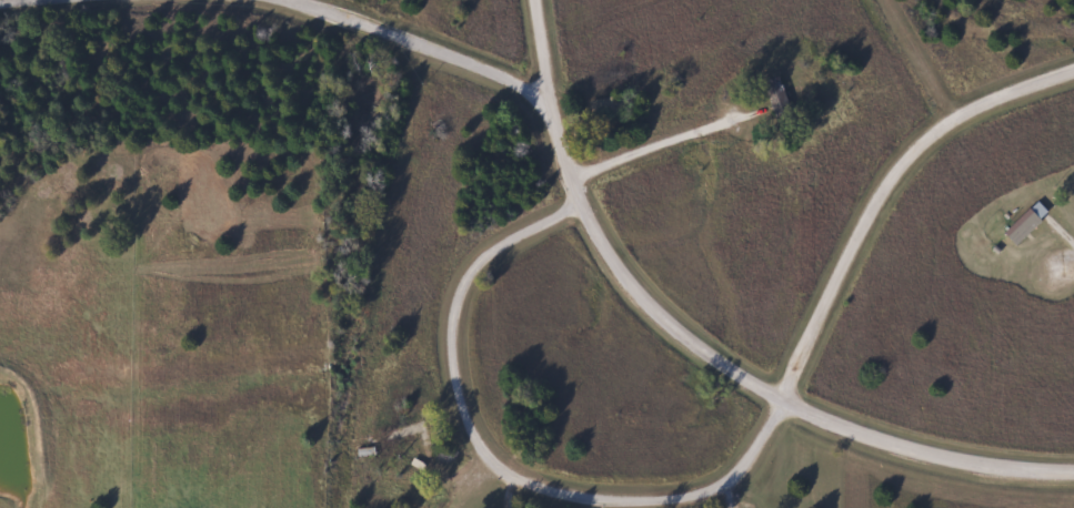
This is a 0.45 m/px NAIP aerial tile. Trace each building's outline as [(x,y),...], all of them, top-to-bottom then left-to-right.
[(768,113),(785,108),(776,76),(759,81),(768,113)] [(1000,233),(1010,243),(1043,211),(1033,201),(1000,233)]
